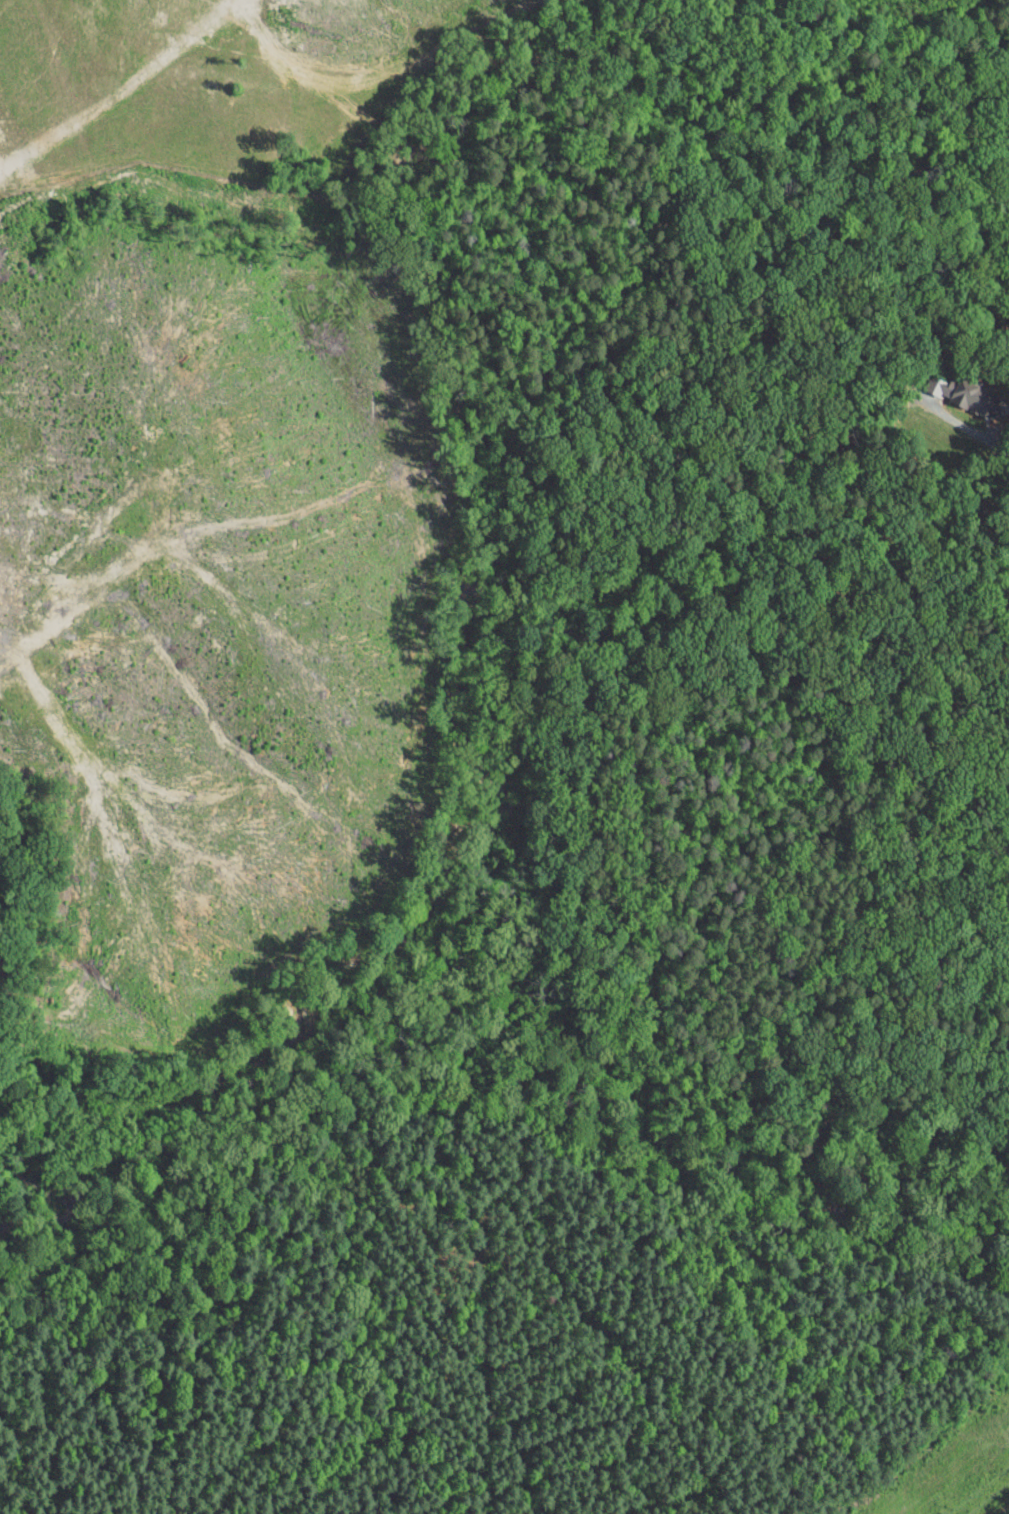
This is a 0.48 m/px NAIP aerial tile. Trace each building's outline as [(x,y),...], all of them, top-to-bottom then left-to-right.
[(926,375),(922,391),(967,401),(972,379),(940,372),(939,378),(926,375)]
